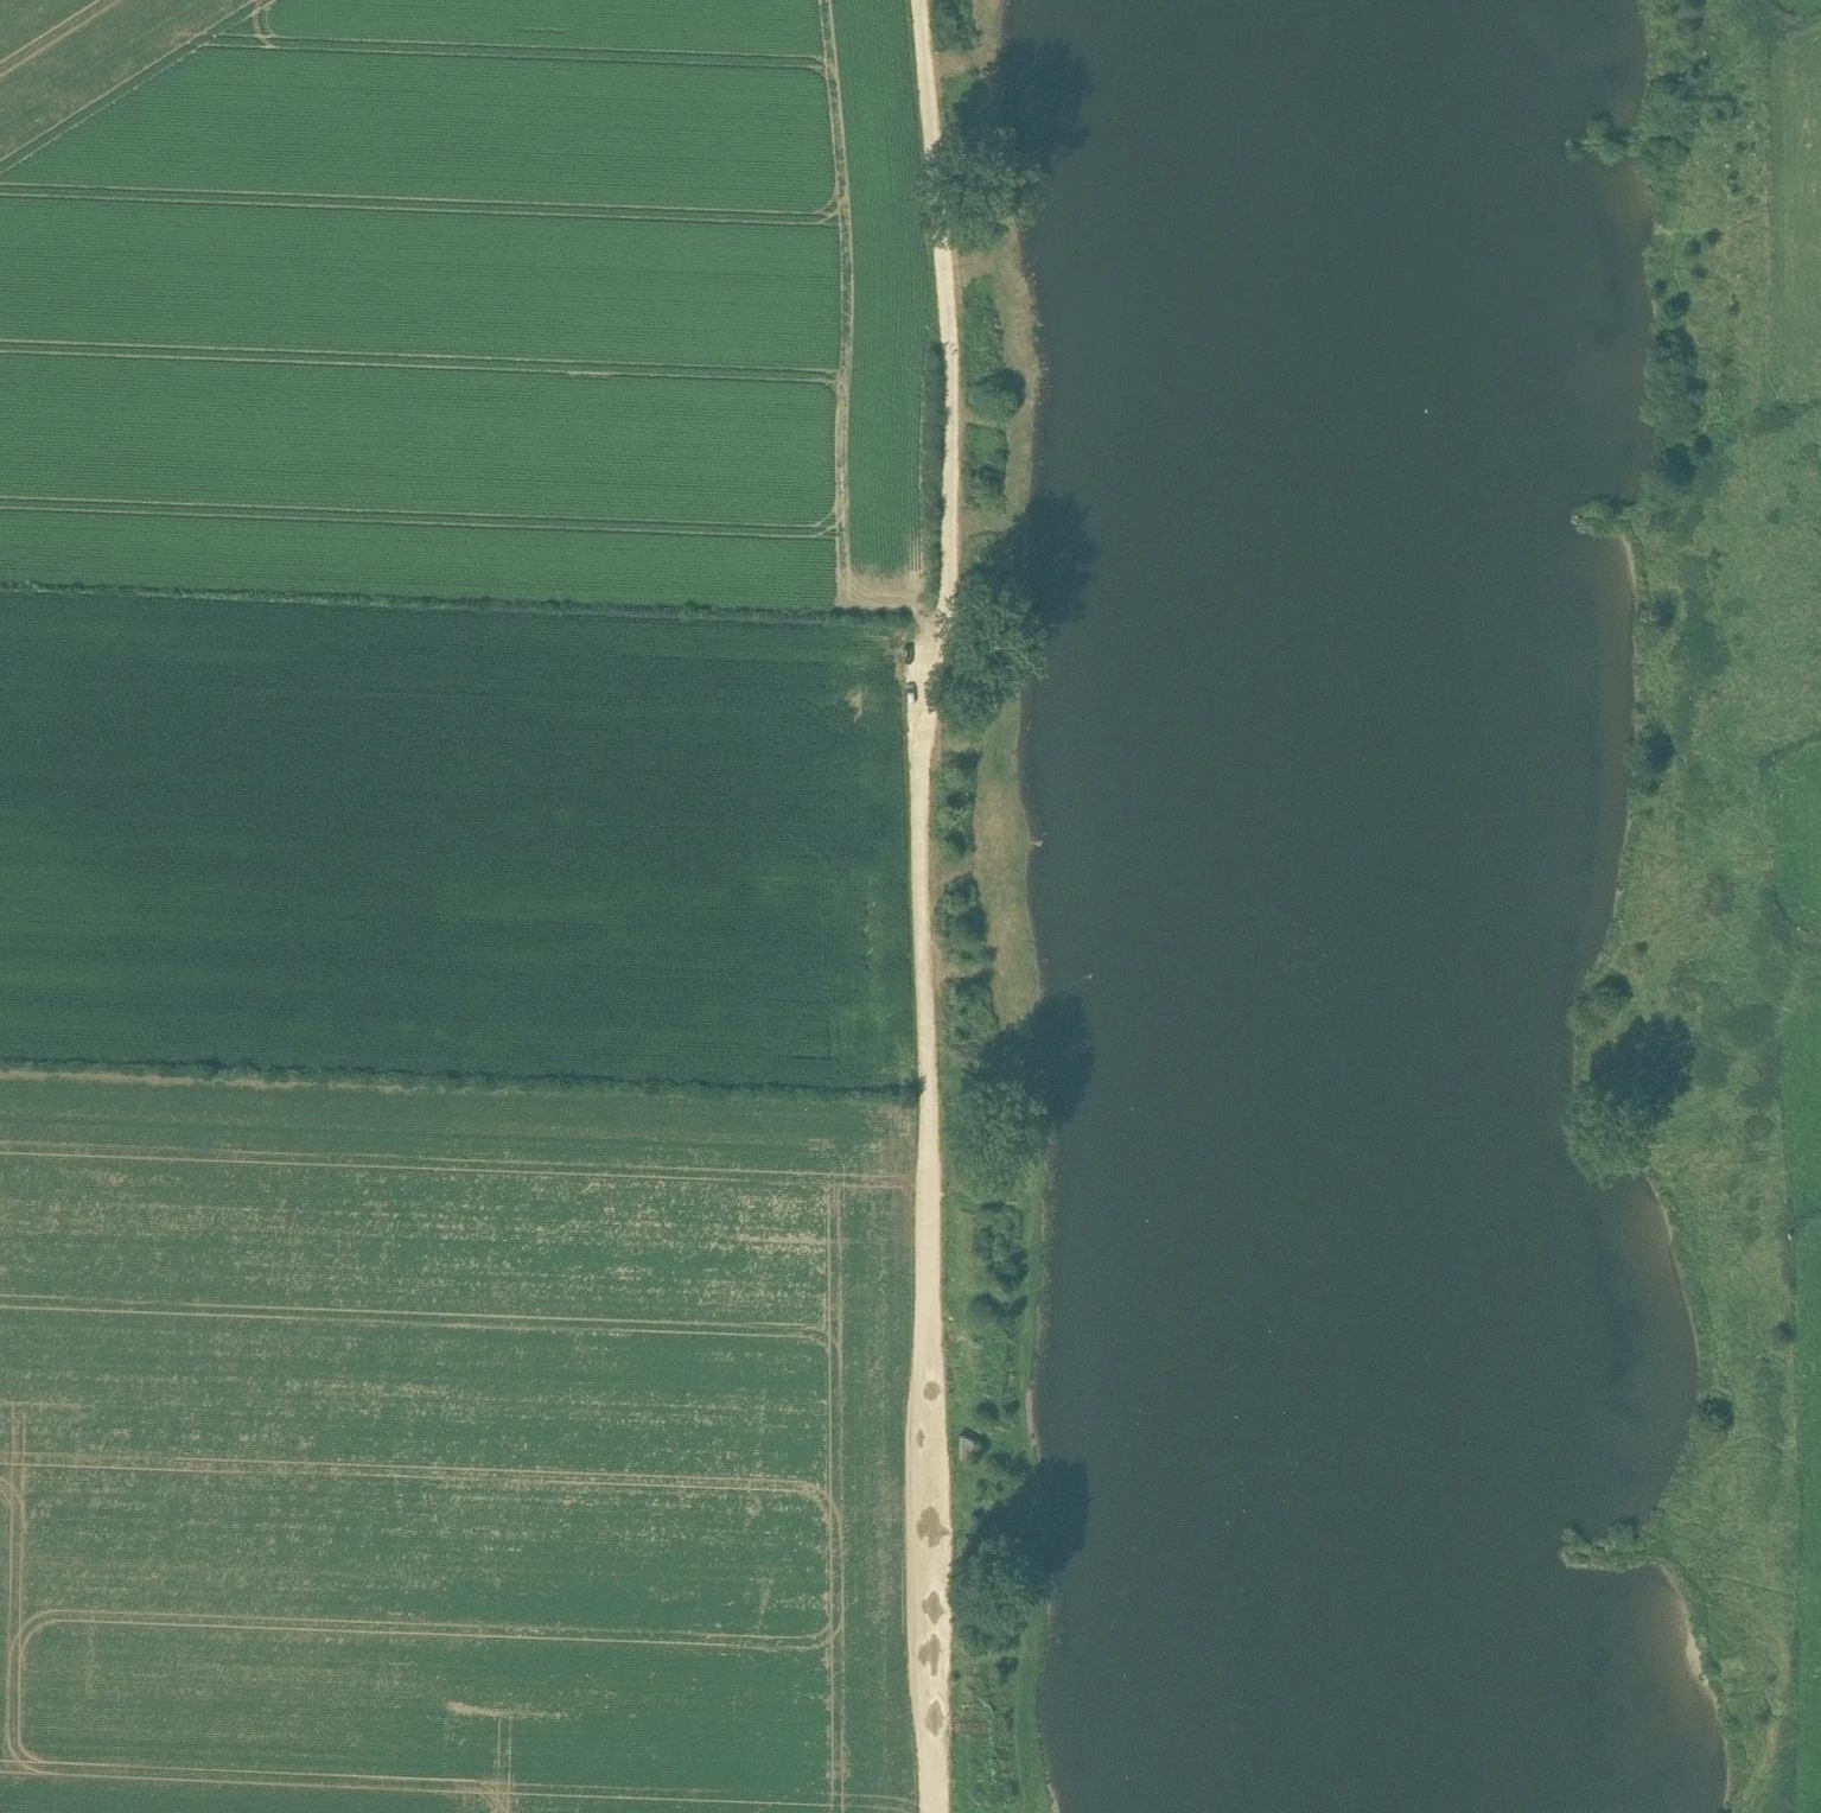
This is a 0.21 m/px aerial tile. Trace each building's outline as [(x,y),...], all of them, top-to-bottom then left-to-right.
[(977,1436),(963,1436),(963,1459),(977,1459),(977,1436)]
